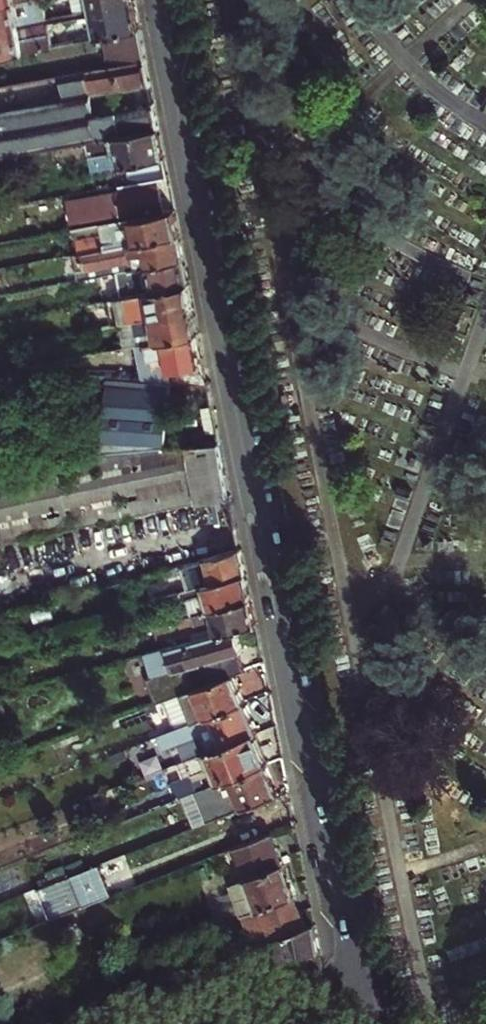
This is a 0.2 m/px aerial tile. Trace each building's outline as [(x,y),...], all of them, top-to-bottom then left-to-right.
[(43,18),(49,17),(47,10),(42,11),(40,0),(13,0),(0,3),(0,26),(18,23),(26,21),(43,18)] [(42,11),(47,10),(49,17),(88,9),(131,2),(130,0),(40,0),(42,11)] [(131,4),(131,2),(88,9),(89,12),(90,15),(132,7),(131,4)] [(90,15),(50,23),(51,28),(46,29),(49,45),(100,36),(136,29),(135,21),(132,7),(90,15)] [(49,45),(46,29),(51,28),(50,23),(44,24),(28,27),(20,29),(0,32),(0,54),(49,45)] [(136,29),(100,36),(106,67),(142,61),(140,46),(136,29)] [(0,86),(0,157),(49,148),(80,142),(84,141),(156,128),(153,115),(151,102),(94,114),(91,97),(147,86),(146,79),(142,61),(106,67),(0,86)] [(161,155),(156,128),(84,141),(89,170),(124,163),(128,184),(165,177),(161,155)] [(80,142),(49,148),(52,163),(82,157),(80,142)] [(157,184),(70,201),(74,218),(68,219),(69,225),(117,216),(162,206),(159,196),(157,184)] [(172,209),(100,224),(104,249),(176,234),(175,225),(172,209)] [(179,249),(176,234),(104,249),(99,250),(79,254),(72,256),(77,279),(114,272),(181,259),(179,249)] [(76,241),(79,254),(99,250),(97,237),(76,241)] [(185,275),(181,259),(114,272),(119,297),(186,283),(185,275)] [(119,297),(106,300),(110,325),(120,323),(130,321),(191,308),(189,300),(186,283),(119,297)] [(134,345),(196,332),(194,322),(191,308),(130,321),(134,345)] [(130,321),(120,323),(125,347),(134,345),(130,321)] [(168,381),(206,383),(203,369),(196,332),(134,345),(141,380),(168,381)] [(105,445),(104,454),(164,448),(165,420),(168,381),(141,380),(109,378),(105,436),(105,445)] [(215,429),(210,405),(201,406),(206,430),(215,429)] [(228,498),(223,472),(218,443),(164,448),(104,454),(0,464),(0,544),(228,498)] [(205,559),(209,583),(243,573),(241,564),(239,551),(205,559)] [(209,583),(205,559),(183,565),(188,589),(202,585),(209,583)] [(246,588),(243,573),(209,583),(202,585),(188,589),(182,591),(154,598),(147,600),(150,610),(168,604),(173,620),(190,615),(210,609),(248,599),(246,588)] [(152,590),(154,598),(182,591),(181,586),(177,587),(176,583),(152,590)] [(173,620),(148,626),(152,641),(186,632),(189,642),(216,634),(235,629),(253,624),(251,612),(248,599),(210,609),(190,615),(173,620)] [(189,642),(140,656),(148,678),(152,676),(154,679),(149,680),(157,703),(163,701),(196,688),(189,670),(192,665),(207,660),(209,666),(207,666),(207,665),(204,666),(210,683),(234,674),(246,669),(241,655),(237,656),(236,651),(241,650),(239,644),(235,629),(216,634),(189,642)] [(240,690),(234,674),(210,683),(196,688),(163,701),(173,728),(193,720),(244,700),(240,690)] [(251,718),(244,700),(193,720),(173,728),(156,735),(162,749),(201,734),(207,750),(253,732),(255,731),(251,718)] [(260,750),(253,732),(207,750),(198,753),(175,762),(181,778),(174,781),(180,795),(183,794),(218,781),(228,777),(263,763),(265,763),(260,750)] [(270,780),(263,763),(228,777),(239,807),(274,794),(270,780)] [(218,781),(183,794),(195,824),(239,807),(228,777),(218,781)] [(233,846),(244,876),(280,862),(270,832),(233,846)] [(252,946),(255,945),(271,939),(304,926),(287,881),(280,862),(244,876),(229,882),(252,946)] [(41,893),(50,915),(81,903),(108,892),(103,880),(96,863),(72,872),(75,880),(41,893)] [(317,941),(313,923),(304,926),(271,939),(255,945),(262,963),(247,969),(250,978),(319,952),(317,941)] [(193,977),(194,981),(213,974),(212,970),(193,977)]
